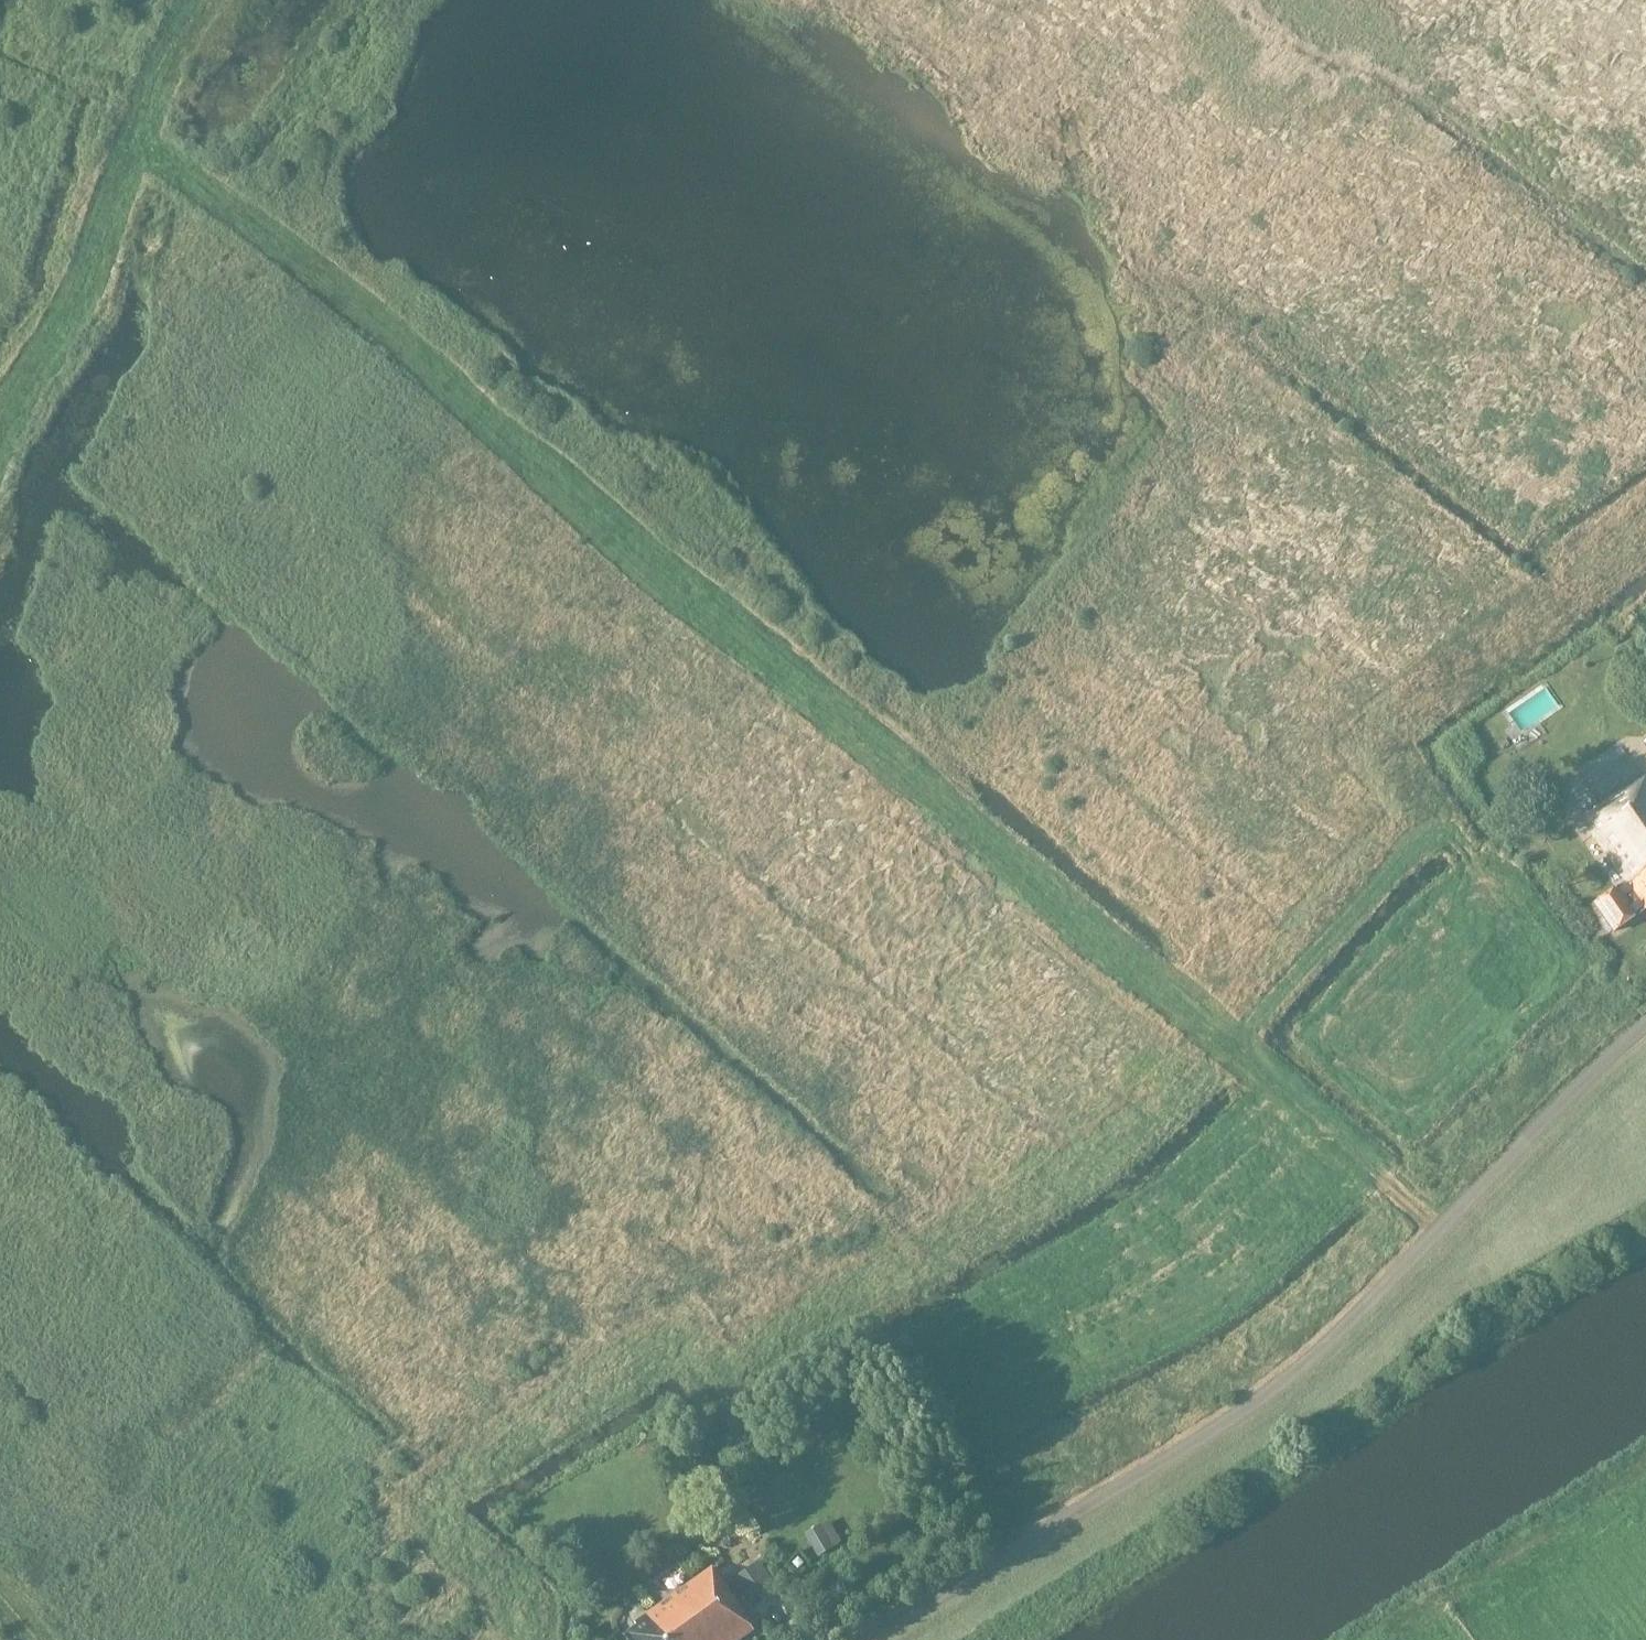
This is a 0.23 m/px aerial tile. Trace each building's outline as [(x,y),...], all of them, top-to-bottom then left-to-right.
[(1627,790),(1582,822),(1620,876),(1625,883),(1617,888),(1593,905),(1612,932),(1636,915),(1635,913),(1642,908),(1644,910),(1645,908),(1645,780),(1629,793),(1627,790)] [(820,1525),(805,1534),(818,1557),(833,1548),(820,1525)] [(797,1561),(793,1565),(792,1566),(796,1571),(802,1567),(797,1561)] [(724,1585),(712,1569),(633,1626),(634,1628),(624,1635),(628,1639),(740,1639),(752,1631),(741,1616),(744,1614),(736,1604),(724,1585)]
